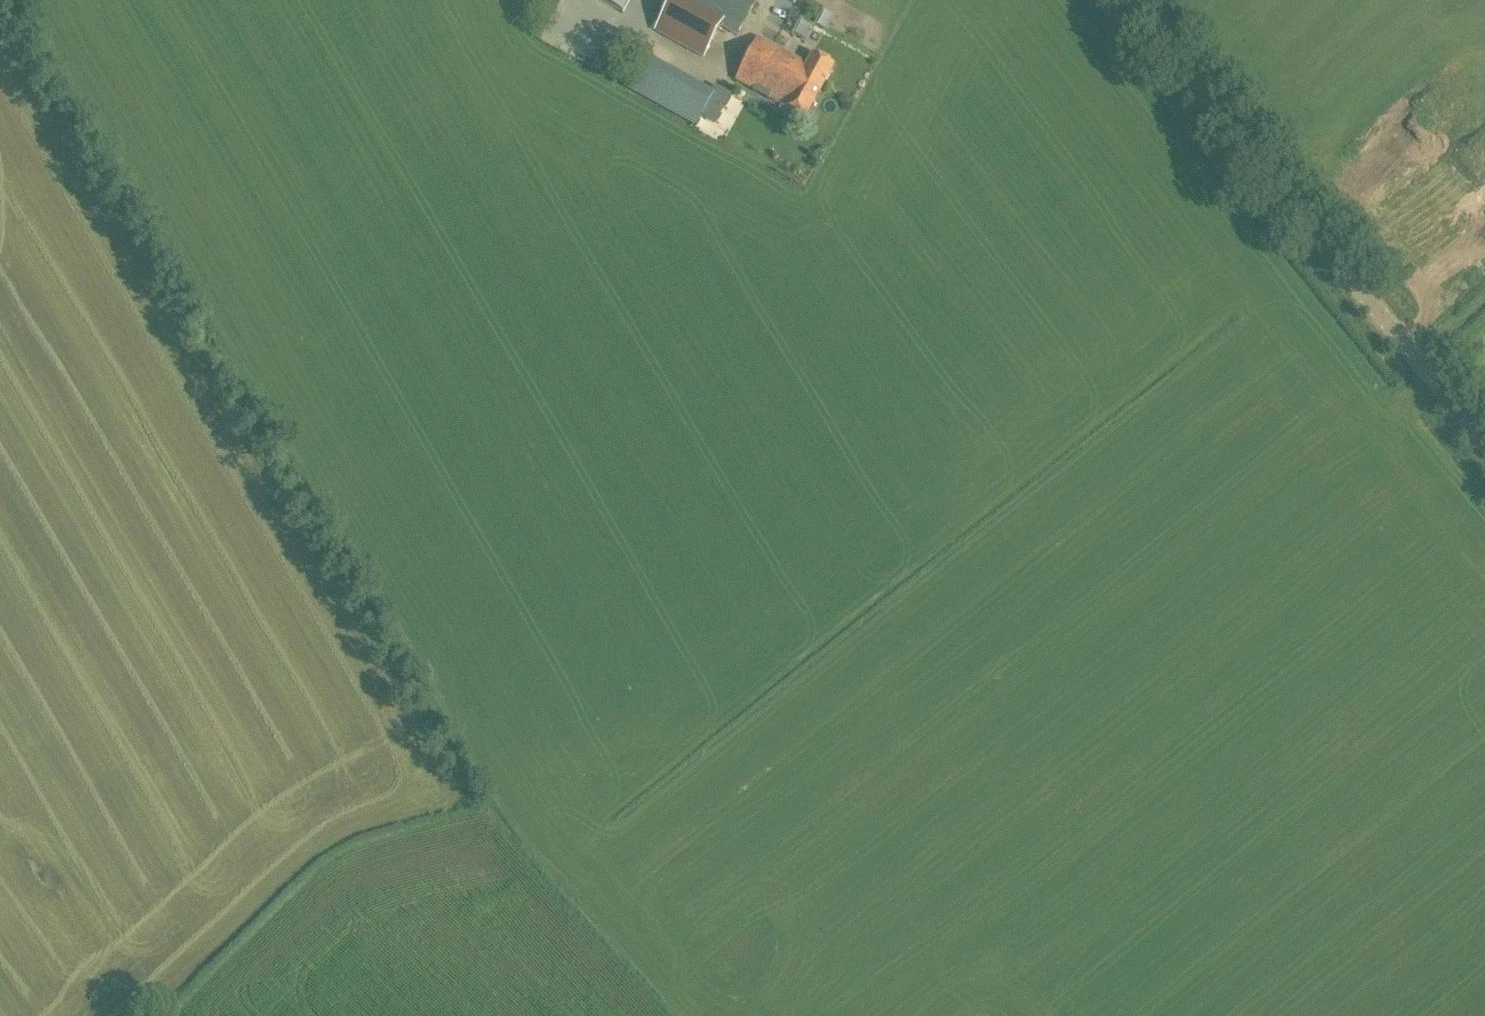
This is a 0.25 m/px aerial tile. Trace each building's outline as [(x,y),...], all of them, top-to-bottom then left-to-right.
[(623,12),(630,0),(601,0),(623,12)] [(755,2),(752,0),(671,0),(655,31),(703,57),(720,26),(737,36),(755,2)] [(778,5),(774,20),(789,24),(793,9),(778,5)] [(808,78),(823,86),(834,66),(813,54),(807,65),(759,38),(749,57),(798,85),(799,84),(804,86),(808,78)] [(717,95),(714,93),(642,54),(625,86),(697,125),(711,132),(724,108),(736,115),(743,101),(730,93),(727,97),(718,92),(717,95)] [(799,84),(798,85),(749,57),(737,80),(806,118),(823,86),(808,78),(804,86),(799,84)]
